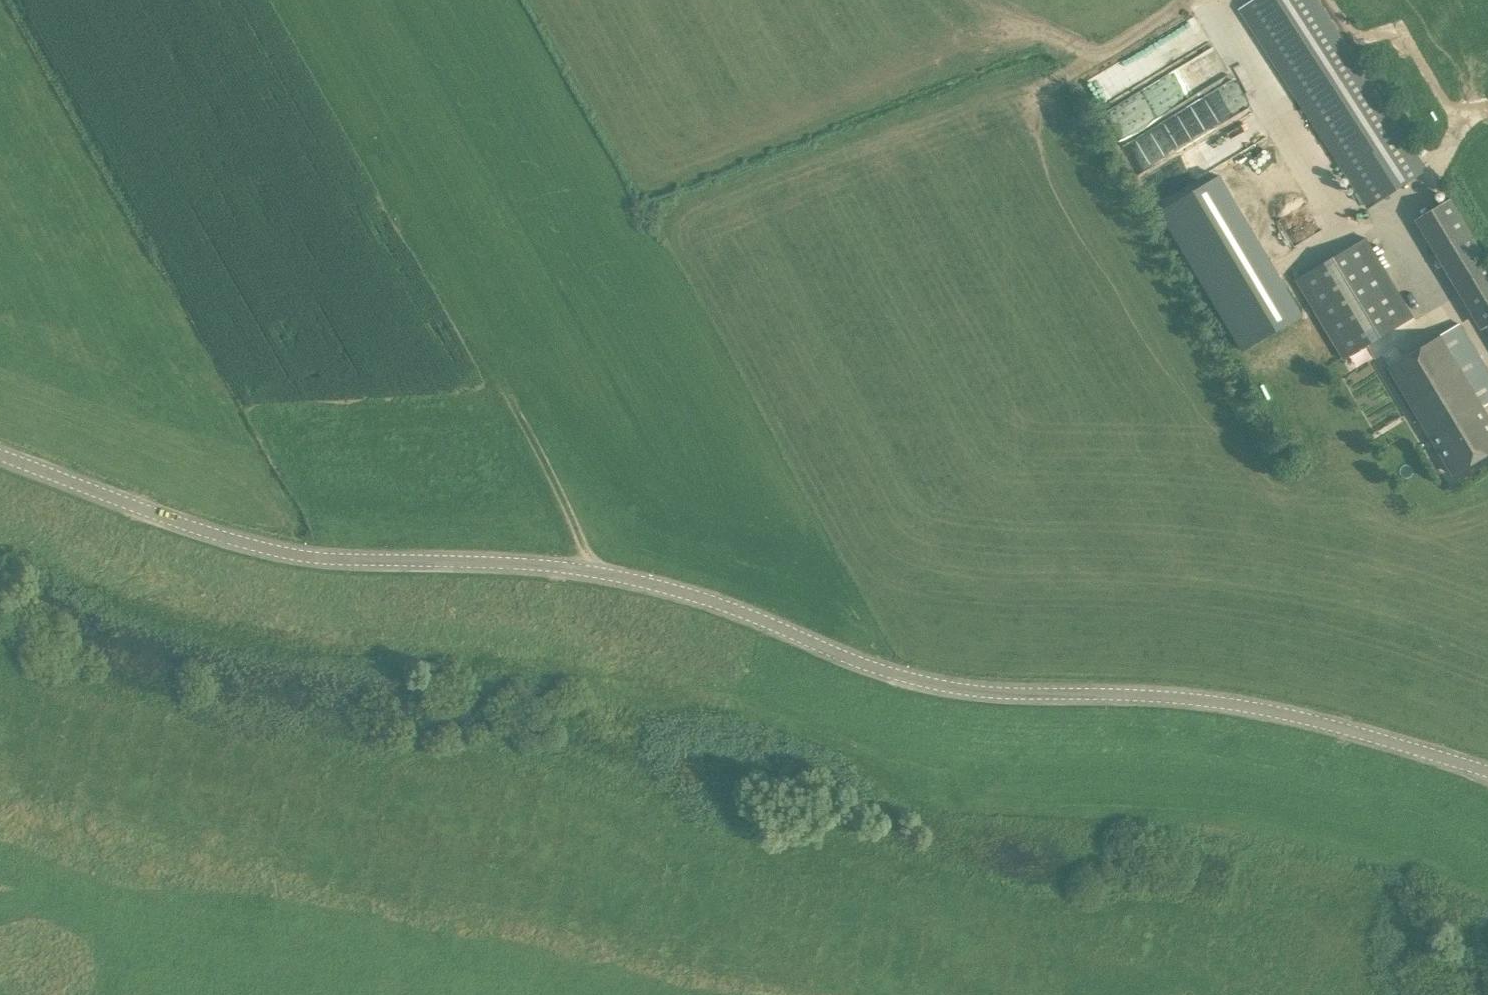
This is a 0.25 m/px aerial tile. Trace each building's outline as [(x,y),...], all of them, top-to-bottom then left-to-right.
[(1428,167),(1320,0),(1253,0),(1238,9),(1366,208),(1428,167)] [(1198,21),(1087,75),(1116,133),(1226,78),(1198,21)] [(1220,175),(1159,211),(1242,351),(1302,315),(1220,175)] [(1297,278),(1344,357),(1413,316),(1367,237),(1297,278)] [(1388,366),(1452,474),(1487,453),(1487,411),(1485,405),(1487,403),(1487,368),(1461,321),(1388,366)]
